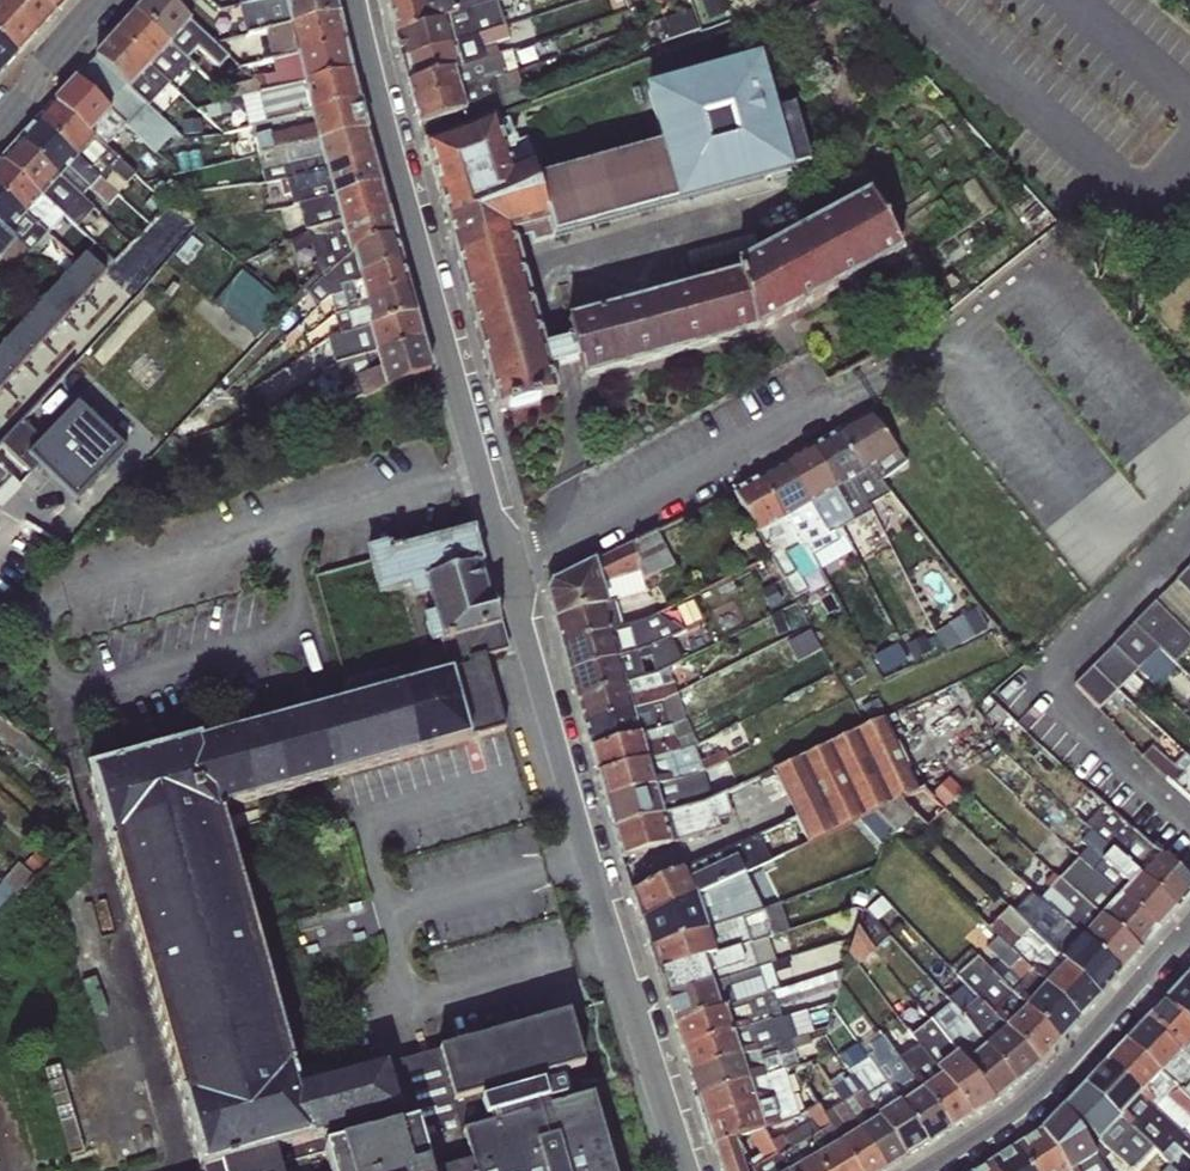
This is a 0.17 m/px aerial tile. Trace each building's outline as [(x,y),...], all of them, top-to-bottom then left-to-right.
[(37,33),(1,0),(0,0),(0,39),(17,54),(37,33)] [(54,13),(40,0),(1,0),(37,33),(54,13)] [(66,0),(40,0),(54,13),(66,0)] [(188,66),(198,75),(206,67),(215,74),(229,59),(183,14),(196,0),(146,0),(135,12),(188,66)] [(337,12),(334,0),(267,0),(251,4),(239,7),(244,38),(337,12)] [(398,31),(494,0),(391,0),(398,31)] [(405,59),(504,26),(496,0),(494,0),(398,31),(405,59)] [(188,66),(135,12),(115,34),(170,85),(188,66)] [(258,60),(343,43),(337,12),(244,38),(244,54),(258,60)] [(405,59),(410,83),(514,50),(504,26),(405,59)] [(170,85),(115,34),(94,58),(150,106),(170,85)] [(17,54),(0,39),(0,73),(17,54)] [(244,95),(350,74),(343,43),(258,60),(264,76),(222,85),(225,101),(244,95)] [(518,73),(514,50),(410,83),(416,105),(518,73)] [(150,106),(94,58),(74,80),(125,127),(156,155),(169,141),(174,143),(181,136),(150,106)] [(641,90),(655,140),(540,179),(529,161),(537,158),(527,140),(514,143),(509,121),(497,127),(494,118),(425,146),(494,405),(555,394),(551,369),(578,364),(583,381),(762,331),(898,256),(866,194),(747,261),(568,322),(569,339),(543,345),(513,227),(545,219),(548,238),(789,176),(790,167),(808,166),(793,104),(773,109),(762,60),(641,90)] [(526,100),(518,73),(416,105),(423,138),(526,100)] [(252,129),(357,105),(350,74),(244,95),(252,129)] [(125,127),(74,80),(54,102),(123,162),(132,151),(117,137),(125,127)] [(123,162),(54,102),(36,121),(107,184),(114,176),(126,185),(135,174),(123,162)] [(258,157),(364,132),(357,105),(252,129),(258,157)] [(107,184),(36,121),(19,141),(82,197),(90,190),(108,206),(118,195),(107,184)] [(284,181),(371,156),(364,132),(258,157),(264,183),(284,181)] [(82,197),(19,141),(2,160),(64,219),(77,230),(96,209),(82,197)] [(300,205),(378,183),(371,156),(284,181),(293,205),(300,205)] [(2,160),(0,162),(0,193),(48,235),(64,219),(2,160)] [(308,231),(386,211),(378,183),(300,205),(308,231)] [(0,193),(0,258),(6,253),(20,265),(48,235),(0,193)] [(356,248),(393,235),(386,211),(308,231),(310,245),(300,249),(306,262),(316,259),(321,277),(356,248)] [(356,248),(321,277),(307,296),(319,307),(341,292),(341,286),(358,281),(400,261),(393,235),(356,248)] [(100,269),(84,254),(0,346),(0,385),(100,269)] [(400,261),(358,281),(362,301),(408,289),(400,261)] [(260,337),(289,305),(247,268),(218,300),(260,337)] [(18,432),(136,298),(111,277),(96,293),(106,305),(80,335),(67,358),(54,347),(1,403),(0,402),(0,450),(18,432)] [(408,289),(362,301),(369,327),(415,311),(408,289)] [(415,311),(369,327),(328,340),(331,351),(310,361),(317,371),(353,362),(422,339),(415,311)] [(422,339),(353,362),(358,379),(332,391),(340,409),(389,388),(432,372),(422,339)] [(81,403),(31,456),(78,500),(128,447),(81,403)] [(868,413),(835,432),(880,500),(889,494),(879,480),(903,463),(903,461),(868,413)] [(0,450),(0,511),(67,550),(76,539),(75,537),(21,503),(23,498),(16,491),(32,474),(19,461),(32,445),(18,432),(0,450)] [(852,516),(880,500),(835,432),(809,447),(852,516)] [(823,533),(852,516),(809,447),(781,463),(823,533)] [(781,463),(757,477),(799,548),(807,542),(823,533),(781,463)] [(820,568),(807,542),(799,548),(757,477),(733,490),(804,620),(812,616),(802,595),(808,591),(801,580),(820,568)] [(553,619),(619,602),(647,590),(645,579),(674,566),(657,531),(550,581),(546,593),(553,619)] [(560,643),(626,624),(619,602),(553,619),(560,643)] [(939,627),(948,648),(991,629),(982,608),(939,627)] [(568,671),(671,639),(685,631),(656,615),(626,624),(560,643),(568,671)] [(574,694),(668,669),(682,662),(671,639),(568,671),(574,694)] [(88,773),(112,868),(199,1170),(613,1170),(592,1098),(549,1113),(548,1102),(566,1097),(563,1087),(559,1076),(585,1071),(568,1014),(302,1093),(224,812),(504,729),(486,656),(468,660),(468,668),(451,673),(88,773)] [(583,723),(675,695),(668,669),(574,694),(583,723)] [(350,684),(354,699),(402,686),(398,671),(350,684)] [(589,748),(686,722),(679,695),(675,695),(583,723),(589,748)] [(15,751),(25,738),(0,717),(0,738),(15,751)] [(777,762),(806,840),(922,798),(893,720),(777,762)] [(686,722),(589,748),(597,774),(693,748),(686,722)] [(1185,753),(1173,766),(1152,746),(1139,759),(1189,803),(1189,757),(1185,753)] [(693,748),(597,774),(605,801),(729,760),(725,751),(699,762),(693,748)] [(613,829),(727,795),(741,786),(729,760),(605,801),(613,829)] [(727,795),(613,829),(621,858),(721,829),(720,821),(734,816),(727,795)] [(1178,909),(1189,896),(1189,880),(1105,805),(1093,819),(1078,807),(1072,813),(1080,823),(1178,909)] [(1080,857),(1158,931),(1178,909),(1080,823),(1071,831),(1083,840),(1080,843),(1086,848),(1080,857)] [(1059,878),(1140,951),(1158,931),(1080,857),(1068,848),(1059,860),(1068,869),(1059,878)] [(633,891),(642,921),(745,873),(736,856),(688,880),(682,869),(633,891)] [(31,877),(18,865),(3,881),(17,892),(31,877)] [(642,921),(651,950),(741,917),(776,904),(768,889),(754,893),(745,873),(642,921)] [(1042,898),(1121,973),(1140,951),(1059,878),(1042,898)] [(3,881),(0,884),(0,910),(17,892),(3,881)] [(1007,908),(1099,997),(1121,973),(1042,898),(1031,890),(1017,906),(1012,901),(1007,908)] [(996,938),(1078,1020),(1099,997),(1007,908),(986,928),(996,938)] [(651,950),(659,974),(752,944),(772,937),(768,920),(745,927),(741,917),(651,950)] [(998,980),(1059,1041),(1078,1020),(996,938),(985,949),(989,952),(981,962),(998,980)] [(659,974),(666,997),(759,967),(752,944),(659,974)] [(772,964),(759,967),(666,997),(675,1024),(785,989),(784,978),(776,979),(772,964)] [(956,976),(1039,1064),(1059,1041),(998,980),(991,985),(970,964),(956,976)] [(1180,982),(1189,994),(1189,971),(1180,982)] [(841,972),(785,989),(675,1024),(683,1049),(781,1018),(779,1008),(841,989),(841,972)] [(965,1018),(1016,1084),(1039,1064),(956,976),(948,984),(967,1006),(961,1013),(965,1018)] [(1145,1019),(1189,1060),(1189,994),(1180,982),(1145,1019)] [(931,1020),(995,1101),(1016,1084),(965,1018),(961,1019),(950,1005),(931,1020)] [(683,1049),(691,1075),(797,1038),(794,1029),(785,1031),(781,1018),(683,1049)] [(1124,1041),(1189,1106),(1189,1060),(1145,1019),(1124,1041)] [(912,1037),(973,1116),(995,1101),(931,1020),(911,1035),(912,1037)] [(691,1075),(698,1096),(784,1071),(799,1065),(794,1051),(812,1046),(807,1035),(797,1038),(691,1075)] [(888,1042),(950,1130),(973,1116),(912,1037),(902,1043),(898,1036),(888,1042)] [(866,1056),(928,1144),(950,1130),(888,1042),(884,1038),(869,1045),(874,1053),(866,1056)] [(1124,1041),(1104,1062),(1189,1141),(1189,1106),(1124,1041)] [(850,1076),(905,1158),(928,1144),(866,1056),(861,1048),(840,1061),(850,1076)] [(1083,1084),(1155,1150),(1171,1166),(1182,1153),(1189,1158),(1189,1141),(1104,1062),(1083,1084)] [(884,1170),(885,1170),(905,1158),(850,1076),(842,1082),(840,1077),(830,1083),(819,1064),(811,1068),(807,1087),(812,1097),(830,1088),(841,1103),(884,1170)] [(60,1067),(46,1071),(68,1156),(83,1152),(60,1067)] [(698,1096),(706,1121),(791,1091),(784,1071),(698,1096)] [(1063,1106),(1107,1170),(1134,1170),(1155,1150),(1083,1084),(1063,1106)] [(798,1119),(791,1091),(706,1121),(714,1146),(761,1131),(793,1121),(798,1119)] [(857,1170),(884,1170),(841,1103),(823,1115),(857,1170)] [(822,1170),(857,1170),(823,1115),(818,1106),(806,1114),(811,1122),(802,1126),(798,1119),(793,1121),(822,1170)] [(1063,1106),(1040,1130),(1068,1170),(1107,1170),(1063,1106)] [(786,1170),(822,1170),(793,1121),(761,1131),(775,1154),(786,1170)] [(1017,1146),(1033,1170),(1068,1170),(1040,1130),(1017,1146)] [(721,1170),(775,1154),(761,1131),(714,1146),(721,1170)] [(1017,1146),(991,1163),(997,1170),(1033,1170),(1017,1146)] [(721,1170),(783,1170),(786,1170),(775,1154),(721,1170)] [(979,1170),(997,1170),(991,1163),(979,1170)]
